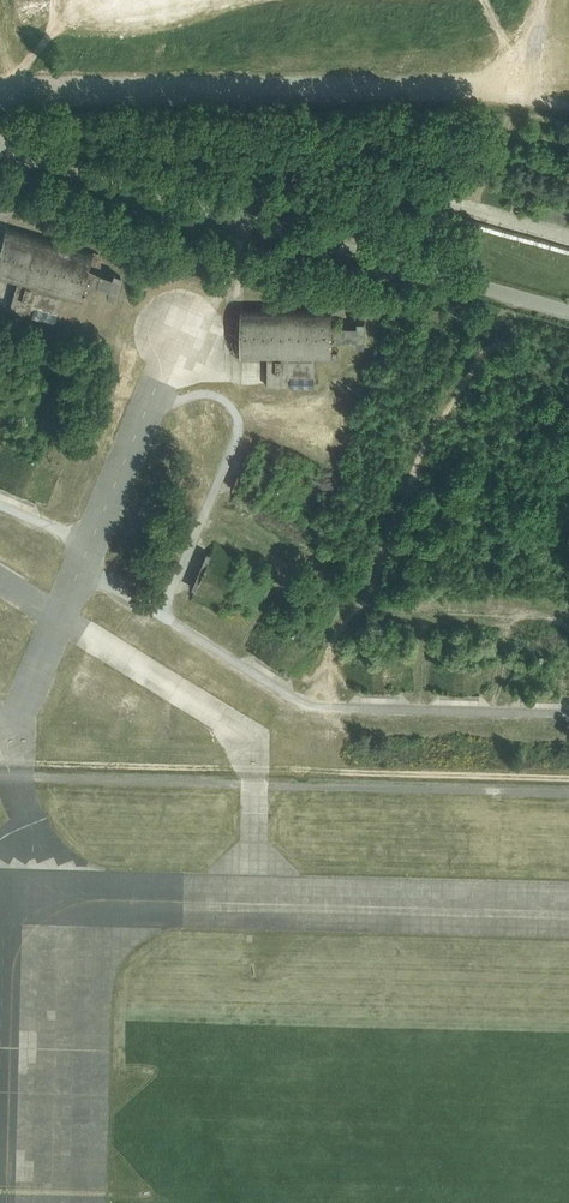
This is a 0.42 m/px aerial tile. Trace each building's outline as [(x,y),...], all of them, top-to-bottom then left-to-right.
[(6,224),(0,245),(0,280),(16,285),(9,310),(54,323),(62,299),(77,303),(77,302),(83,304),(85,297),(80,295),(83,286),(97,288),(108,291),(106,295),(114,297),(121,276),(113,273),(112,277),(101,274),(88,268),(91,258),(96,260),(99,253),(93,251),(93,250),(6,224)] [(314,281),(301,278),(299,288),(312,291),(314,281)] [(332,305),(241,304),(241,359),(268,360),(267,385),(315,386),(315,360),(331,361),(332,359),(337,360),(337,352),(332,352),(332,342),(346,340),(357,340),(357,344),(365,345),(365,322),(357,322),(357,326),(346,326),(332,324),(332,314),(338,314),(338,306),(332,306),(332,305)]
